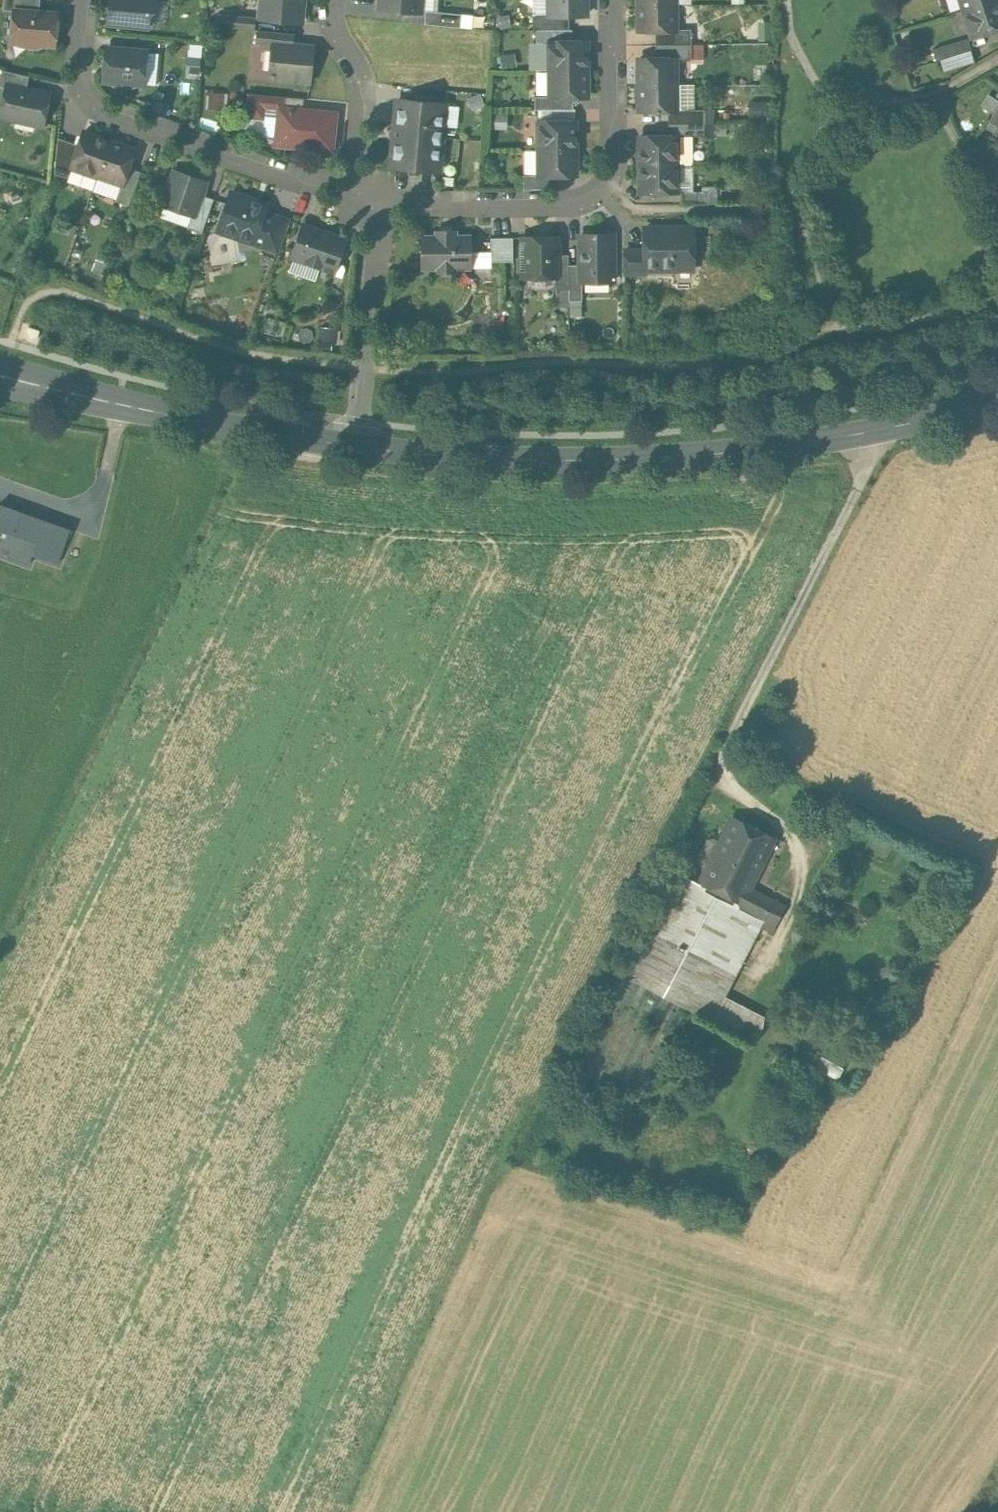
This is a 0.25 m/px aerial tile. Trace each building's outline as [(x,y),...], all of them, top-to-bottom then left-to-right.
[(58,47),(62,8),(43,6),(44,0),(5,0),(5,9),(11,9),(8,42),(58,47)] [(106,20),(155,24),(157,0),(108,0),(106,20)] [(311,0),(265,0),(264,18),(309,22),(311,0)] [(378,6),(425,11),(426,0),(379,0),(378,6)] [(594,0),(552,0),(552,10),(570,10),(594,10),(594,0)] [(965,11),(997,0),(961,0),(965,11)] [(965,11),(972,35),(997,27),(997,0),(965,11)] [(680,28),(680,1),(640,1),(640,28),(658,28),(680,28)] [(221,25),(257,27),(258,12),(222,10),(221,25)] [(537,36),(548,36),(576,36),(576,27),(569,27),(570,10),(552,10),(537,10),(537,36)] [(694,28),(680,28),(658,28),(658,52),(680,52),(694,52),(694,28)] [(976,46),(972,35),(938,45),(942,57),(976,46)] [(314,82),(318,40),(273,36),(269,78),(314,82)] [(548,36),(548,67),(593,67),(594,36),(576,36),(548,36)] [(102,79),(146,83),(149,46),(105,42),(102,79)] [(641,51),(640,82),(680,83),(681,52),(680,52),(658,52),(641,51)] [(47,125),(54,94),(30,89),(34,74),(3,67),(0,81),(0,82),(7,83),(0,113),(0,115),(47,125)] [(593,94),(593,67),(548,67),(548,94),(569,94),(593,94)] [(679,110),(680,83),(640,82),(639,109),(670,110),(679,110)] [(270,91),(248,89),(245,113),(268,115),(269,105),(279,106),(280,92),(270,91)] [(542,94),(541,113),(569,113),(569,94),(548,94),(542,94)] [(445,103),(398,99),(392,167),(439,171),(440,160),(442,160),(443,148),(441,148),(443,126),(445,127),(446,115),(444,114),(445,103)] [(276,144),(338,150),(341,107),(280,102),(276,144)] [(716,110),(679,110),(670,110),(670,131),(683,132),(716,131),(716,110)] [(541,113),(541,148),(578,148),(578,113),(569,113),(541,113)] [(71,166),(98,175),(111,134),(85,126),(80,141),(65,136),(53,172),(68,177),(71,166)] [(640,130),(639,162),(682,163),(683,132),(670,131),(640,130)] [(136,142),(111,134),(98,175),(122,182),(117,198),(131,203),(142,168),(129,163),(136,142)] [(578,175),(578,148),(541,148),(541,175),(563,175),(578,175)] [(681,188),(682,163),(639,162),(638,193),(676,194),(681,194),(681,188)] [(175,164),(163,200),(197,212),(193,224),(203,227),(214,196),(203,192),(209,175),(175,164)] [(563,175),(541,175),(527,174),(527,186),(563,186),(563,175)] [(218,229),(280,250),(294,210),(270,202),(271,198),(233,185),(218,229)] [(681,188),(681,194),(676,194),(676,200),(713,201),(713,188),(681,188)] [(697,222),(644,221),(644,245),(627,245),(626,269),(697,270),(697,222)] [(303,224),(292,256),(335,271),(346,239),(303,224)] [(618,280),(618,230),(581,229),(581,263),(581,279),(618,280)] [(526,275),(563,275),(563,253),(563,231),(526,231),(526,275)] [(473,248),(473,232),(424,232),(424,267),(473,267),(473,248)] [(494,249),(494,260),(519,260),(519,236),(494,236),(494,249)] [(473,248),(473,267),(494,267),(494,260),(494,249),(473,248)] [(563,253),(563,275),(563,289),(571,289),(571,299),(581,299),(581,279),(581,263),(571,263),(571,253),(563,253)] [(0,505),(0,532),(7,535),(15,511),(0,505)] [(44,521),(15,511),(7,535),(36,545),(44,521)] [(7,535),(0,553),(0,554),(29,564),(36,545),(7,535)] [(774,839),(733,818),(714,854),(755,875),(774,839)] [(755,875),(714,854),(700,882),(712,889),(728,897),(738,902),(737,905),(774,924),(784,905),(749,887),(755,875)] [(695,879),(673,867),(663,886),(682,896),(685,898),(695,879)] [(703,907),(685,898),(654,960),(650,959),(682,896),(663,886),(626,959),(690,992),(709,956),(700,952),(728,897),(712,889),(703,907)] [(738,902),(728,897),(700,952),(709,956),(690,992),(692,993),(718,1006),(758,926),(770,932),(774,924),(737,905),(738,902)] [(718,1006),(692,993),(685,1006),(755,1042),(762,1028),(718,1006)]
